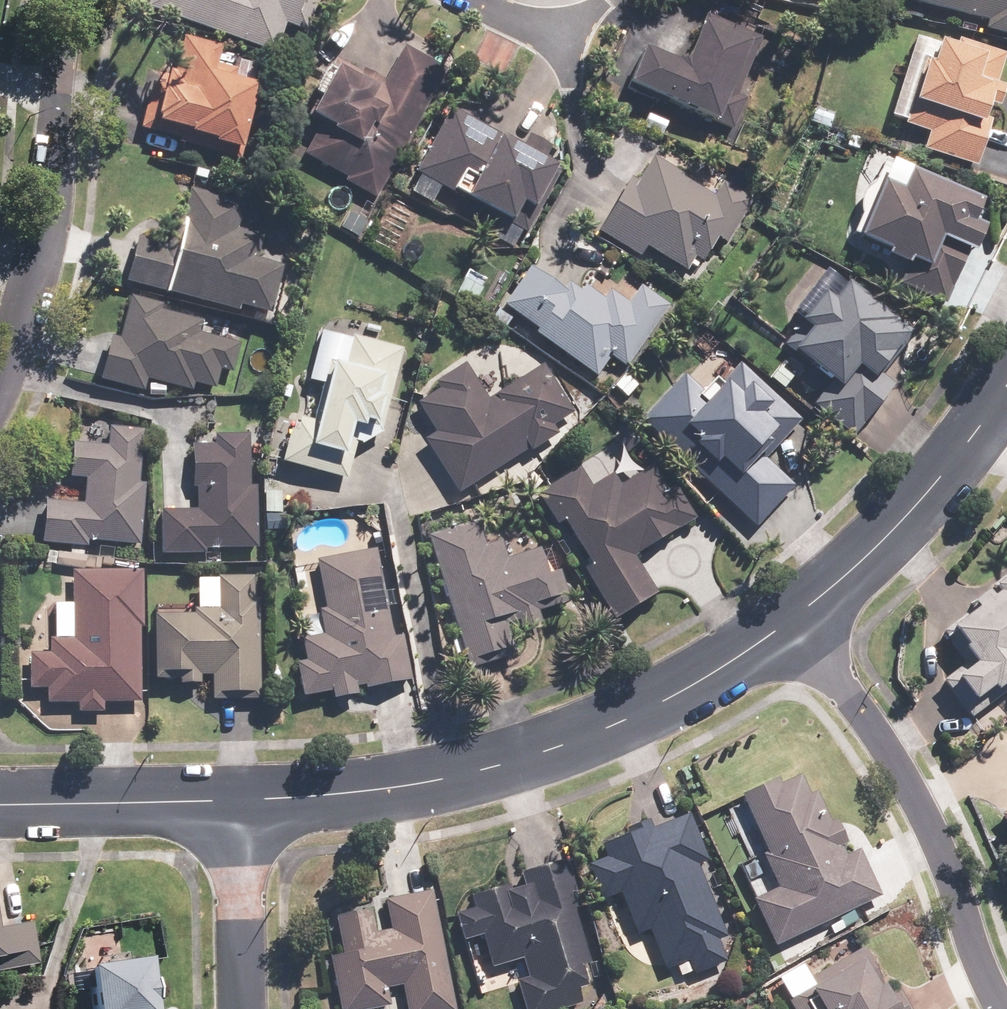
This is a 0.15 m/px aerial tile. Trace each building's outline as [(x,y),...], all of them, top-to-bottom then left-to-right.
[(147,1),(272,53),(285,22),(305,30),(317,0),(147,0),(147,1)] [(991,18),(989,27),(1006,31),(1006,0),(909,0),(991,18)] [(754,35),(706,15),(689,57),(649,42),(631,87),(720,122),(754,35)] [(442,63),(449,51),(417,31),(409,43),(442,63)] [(902,75),(889,117),(928,129),(922,147),(980,166),(991,130),(987,128),(995,102),(1000,104),(1006,83),(1006,82),(997,79),(1006,51),(964,37),(962,44),(944,38),(942,42),(916,33),(905,67),(895,64),(893,74),(902,75)] [(181,138),(176,158),(195,163),(198,149),(242,161),(264,82),(237,75),(239,66),(220,61),(225,45),(188,35),(177,77),(155,71),(140,127),(181,138)] [(386,80),(340,56),(334,66),(327,63),(313,89),(320,93),(310,111),(321,117),(300,157),(376,197),(445,67),(405,46),(386,80)] [(458,192),(447,211),(471,224),(481,205),(515,223),(527,203),(535,207),(560,162),(453,104),(407,187),(432,201),(442,183),(458,192)] [(634,174),(599,229),(641,256),(647,246),(694,276),(718,237),(728,243),(753,202),(722,182),(715,193),(656,156),(641,179),(634,174)] [(987,197),(912,165),(904,184),(888,177),(863,236),(890,248),(888,253),(907,262),(898,282),(947,303),(972,246),(979,249),(990,222),(978,217),(987,197)] [(194,200),(190,221),(183,219),(176,246),(138,238),(128,282),(270,314),(282,262),(257,256),(262,232),(239,227),(244,204),(210,196),(209,204),(194,200)] [(579,280),(570,290),(536,262),(505,299),(599,376),(612,360),(621,367),(671,305),(625,268),(601,298),(579,280)] [(808,315),(786,344),(833,381),(816,404),(856,435),(893,387),(878,375),(914,329),(830,263),(818,280),(797,306),(808,315)] [(121,337),(112,335),(103,381),(146,390),(148,381),(190,389),(192,381),(219,386),(222,369),(232,371),(238,341),(201,333),(204,318),(162,309),(164,300),(129,293),(121,337)] [(348,477),(363,427),(367,428),(369,418),(381,422),(402,346),(354,332),(346,362),(331,358),(316,413),(304,410),(289,460),(348,477)] [(488,397),(464,361),(435,379),(440,386),(419,400),(439,431),(425,440),(457,488),(576,410),(543,361),(488,397)] [(684,370),(640,417),(757,526),(796,484),(772,462),(804,428),(738,366),(711,395),(684,370)] [(65,475),(85,477),(83,504),(45,502),(42,542),(89,546),(89,539),(141,542),(146,480),(141,480),(144,425),(108,423),(107,442),(67,439),(65,475)] [(217,440),(196,439),(194,484),(197,484),(196,508),(166,507),(164,553),(204,554),(204,545),(255,547),(257,485),(245,484),(246,434),(217,433),(217,440)] [(635,551),(698,517),(679,483),(664,491),(651,467),(622,483),(615,471),(590,485),(582,470),(544,490),(562,523),(569,519),(594,564),(587,568),(615,618),(659,594),(635,551)] [(505,541),(486,546),(478,518),(431,532),(470,663),(517,649),(512,632),(545,622),(542,611),(571,603),(560,569),(549,572),(541,544),(509,554),(505,541)] [(406,636),(394,637),(382,550),(317,559),(327,631),(301,635),(304,660),(297,661),(302,692),(334,687),(336,698),(360,695),(359,686),(411,679),(406,636)] [(76,569),(75,576),(59,576),(58,599),(33,598),(30,687),(48,687),(48,703),(80,704),(79,710),(106,711),(106,704),(139,705),(143,571),(76,569)] [(212,699),(261,700),(263,597),(255,597),(255,575),(199,574),(198,604),(155,603),(154,677),(181,677),(181,682),(202,683),(202,675),(213,675),(212,699)] [(943,629),(967,661),(944,678),(972,716),(1006,690),(1006,574),(974,599),(978,603),(943,629)] [(753,896),(775,944),(883,895),(861,847),(848,853),(844,845),(849,842),(838,817),(833,820),(819,789),(812,793),(802,772),(782,781),(779,775),(742,792),(768,850),(764,852),(778,884),(753,896)] [(710,859),(690,811),(654,826),(650,817),(628,826),(630,833),(602,845),(606,856),(585,865),(600,900),(621,892),(638,933),(650,928),(667,970),(690,960),(696,975),(729,961),(719,938),(727,934),(698,864),(710,859)] [(569,857),(520,872),(529,901),(515,905),(508,883),(471,894),(475,907),(456,912),(465,939),(483,934),(493,966),(523,957),(529,975),(518,979),(527,1008),(563,1008),(585,1002),(580,987),(590,984),(584,964),(591,962),(575,907),(583,905),(569,857)] [(433,888),(387,897),(393,927),(377,930),(373,908),(333,915),(341,953),(330,955),(340,1008),(369,1008),(392,1005),(388,986),(404,983),(409,1008),(456,1008),(433,888)] [(1,970),(39,964),(31,921),(0,926),(0,966),(1,970)] [(811,976),(816,984),(789,999),(794,1008),(914,1008),(902,987),(895,991),(889,980),(886,982),(866,946),(811,976)] [(149,954),(126,957),(125,951),(104,953),(104,959),(89,961),(94,1008),(156,1008),(149,954)]
